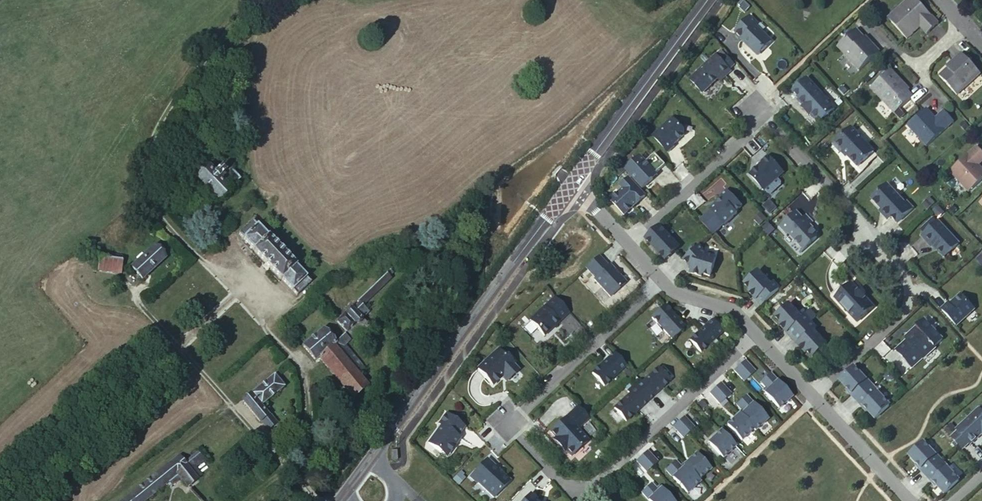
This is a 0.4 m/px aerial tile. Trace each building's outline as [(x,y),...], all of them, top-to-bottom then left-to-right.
[(892,22),(907,39),(920,27),(927,34),(938,24),(916,0),(909,0),(900,8),(903,11),(892,22)] [(888,18),(892,22),(903,11),(900,8),(888,18)] [(759,24),(751,16),(736,32),(744,39),(743,40),(746,43),(747,42),(750,45),(750,47),(759,56),(773,41),(758,26),(759,24)] [(869,44),(863,38),(856,31),(838,48),(859,71),(880,52),(871,42),(869,44)] [(722,50),(717,55),(721,60),(726,55),(722,50)] [(954,64),(948,69),(940,76),(957,94),(980,73),(962,53),(953,62),(954,64)] [(717,55),(699,71),(711,85),(718,79),(723,74),(726,76),(731,70),(730,69),(735,64),(726,55),(721,60),(717,55)] [(912,97),(907,91),(899,82),(901,80),(891,70),(871,88),(894,113),(912,97)] [(808,77),(793,91),(801,99),(799,100),(805,107),(803,108),(809,115),(811,113),(820,123),(836,108),(808,77)] [(899,82),(907,91),(909,89),(901,80),(899,82)] [(926,110),(925,111),(934,121),(935,119),(926,110)] [(934,121),(925,111),(908,126),(926,146),(953,122),(944,112),(935,119),(934,121)] [(673,117),(653,135),(668,151),(675,145),(673,144),(684,134),(684,129),(673,117)] [(842,152),(843,151),(848,155),(858,167),(875,151),(852,127),(834,144),(841,153),(842,152)] [(981,179),(981,174),(976,167),(978,165),(981,162),(981,153),(977,147),(949,172),(968,192),(981,179)] [(644,152),(641,155),(646,161),(650,158),(644,152)] [(656,172),(666,164),(655,153),(650,158),(646,161),(641,155),(626,169),(643,187),(653,178),(652,177),(656,172)] [(762,162),(763,163),(750,175),(764,190),(784,172),(769,156),(762,162)] [(209,166),(197,175),(218,201),(226,194),(225,192),(239,181),(229,168),(225,171),(222,168),(218,170),(215,167),(212,169),(209,166)] [(620,191),(610,200),(624,215),(645,195),(629,177),(620,185),(623,188),(620,191)] [(889,185),(873,199),(883,210),(891,219),(892,217),(898,224),(914,208),(908,202),(906,204),(889,185)] [(743,206),(728,190),(721,196),(722,197),(719,201),(720,201),(718,203),(716,203),(710,209),(725,225),(738,213),(736,211),(743,206)] [(770,201),(764,207),(770,214),(776,208),(770,201)] [(940,207),(934,212),(940,218),(946,213),(940,207)] [(883,210),(880,212),(888,221),(891,219),(883,210)] [(780,227),(787,234),(788,232),(804,250),(817,238),(817,234),(809,225),(812,222),(806,215),(803,218),(797,212),(780,227)] [(767,219),(762,214),(755,220),(760,225),(767,219)] [(926,234),(923,236),(933,247),(935,245),(945,257),(960,244),(939,221),(938,223),(934,219),(923,229),(926,234)] [(265,236),(253,221),(239,233),(251,248),(249,250),(276,281),(278,280),(293,297),(307,285),(293,268),(295,266),(267,235),(265,236)] [(768,224),(763,229),(768,236),(774,231),(768,224)] [(645,237),(664,258),(670,253),(671,254),(679,247),(659,225),(645,237)] [(699,245),(684,259),(692,268),(691,273),(702,276),(703,274),(711,276),(716,258),(703,253),(704,250),(699,245)] [(154,249),(133,269),(143,281),(164,262),(154,249)] [(598,255),(585,267),(595,278),(594,279),(610,296),(625,282),(618,274),(617,275),(614,271),(615,271),(609,265),(608,266),(598,255)] [(103,259),(101,273),(123,277),(125,259),(107,256),(107,258),(103,259)] [(760,297),(765,303),(781,288),(775,282),(772,284),(759,270),(745,284),(751,290),(749,292),(757,300),(760,297)] [(387,277),(384,274),(357,302),(359,305),(363,308),(390,280),(387,277)] [(852,283),(835,298),(858,322),(874,307),(864,296),(861,295),(859,292),(860,291),(852,283)] [(949,304),(942,310),(957,326),(975,309),(961,295),(950,305),(949,304)] [(554,296),(530,319),(544,335),(569,312),(554,296)] [(760,297),(757,300),(762,306),(765,303),(760,297)] [(790,330),(796,336),(811,321),(805,315),(803,317),(790,304),(776,317),(781,323),(779,325),(787,333),(790,330)] [(363,308),(359,305),(351,311),(351,310),(347,315),(346,313),(335,323),(346,337),(352,343),(369,331),(360,320),(367,313),(363,308)] [(677,319),(665,305),(652,317),(672,339),(683,329),(677,323),(677,319)] [(724,323),(713,319),(711,326),(707,325),(691,339),(701,351),(723,331),(722,329),(724,323)] [(943,339),(926,320),(916,329),(917,331),(915,333),(913,332),(907,337),(907,340),(896,350),(912,367),(923,357),(924,358),(936,348),(935,346),(943,339)] [(811,321),(796,336),(801,342),(798,345),(806,353),(807,351),(813,357),(827,344),(814,330),(817,328),(811,321)] [(330,351),(334,347),(327,340),(337,332),(329,322),(322,323),(318,328),(321,333),(303,350),(315,363),(319,361),(354,403),(367,393),(356,381),(330,351)] [(790,330),(787,333),(792,339),(796,336),(790,330)] [(796,336),(792,339),(798,345),(801,342),(796,336)] [(343,339),(334,347),(330,351),(356,381),(362,375),(340,350),(347,345),(343,339)] [(498,349),(477,367),(492,383),(501,375),(504,373),(506,376),(509,376),(515,371),(515,368),(512,365),(513,364),(505,355),(503,355),(498,349)] [(606,360),(592,372),(604,385),(626,365),(615,354),(609,360),(606,360)] [(744,360),(739,366),(749,377),(754,371),(744,360)] [(733,371),(743,382),(749,377),(739,366),(733,371)] [(850,394),(856,401),(873,385),(867,379),(866,379),(855,366),(840,380),(848,389),(849,388),(853,392),(850,394)] [(655,394),(669,381),(657,368),(642,382),(640,380),(633,386),(646,399),(652,394),(655,394)] [(765,392),(779,408),(792,397),(770,374),(761,382),(766,387),(768,389),(765,392)] [(285,389),(275,376),(251,395),(252,397),(243,404),(258,423),(267,416),(261,408),(285,389)] [(715,388),(725,399),(730,394),(720,383),(715,388)] [(879,392),(873,385),(856,401),(862,407),(865,405),(868,409),(867,410),(875,419),(890,405),(878,392),(879,392)] [(646,399),(633,386),(627,391),(629,394),(614,408),(626,421),(640,408),(640,405),(646,399)] [(709,393),(719,404),(725,399),(715,388),(709,393)] [(767,419),(746,396),(737,405),(741,410),(743,412),(740,415),(741,416),(753,429),(755,431),(767,419)] [(589,418),(577,405),(550,431),(555,437),(563,446),(563,448),(565,450),(571,456),(587,441),(577,429),(589,418)] [(951,438),(962,449),(969,444),(970,445),(981,434),(981,435),(981,412),(979,409),(957,430),(958,432),(951,438)] [(440,424),(427,442),(443,453),(447,453),(454,444),(453,443),(455,440),(456,440),(459,437),(456,435),(463,426),(445,412),(438,422),(440,424)] [(678,421),(688,433),(693,427),(683,416),(678,421)] [(741,416),(735,421),(734,420),(728,426),(741,440),(753,429),(741,416)] [(678,421),(672,426),(682,438),(688,433),(678,421)] [(725,425),(721,428),(733,441),(737,437),(725,425)] [(721,432),(715,437),(716,439),(710,444),(722,458),(735,446),(721,432)] [(563,446),(555,437),(553,439),(564,451),(565,450),(563,448),(563,446)] [(920,470),(926,476),(942,461),(936,454),(936,455),(924,442),(909,456),(917,465),(918,464),(922,468),(920,470)] [(646,450),(641,455),(651,466),(656,461),(646,450)] [(635,460),(645,471),(651,466),(641,455),(635,460)] [(690,461),(691,462),(685,467),(698,480),(710,470),(696,455),(690,461)] [(189,488),(203,477),(195,467),(203,462),(199,456),(185,466),(177,458),(124,500),(148,500),(168,484),(172,488),(181,480),(189,488)] [(485,460),(469,476),(475,481),(476,481),(493,497),(509,480),(502,473),(501,475),(498,472),(499,470),(492,463),(490,465),(485,460)] [(937,486),(945,494),(960,480),(948,468),(948,467),(942,461),(926,476),(932,483),(934,481),(938,484),(937,486)] [(679,467),(675,462),(665,470),(687,493),(699,482),(698,480),(685,467),(684,466),(681,469),(679,467)] [(650,484),(641,493),(649,500),(671,500),(660,488),(657,491),(655,489),(650,484)]
